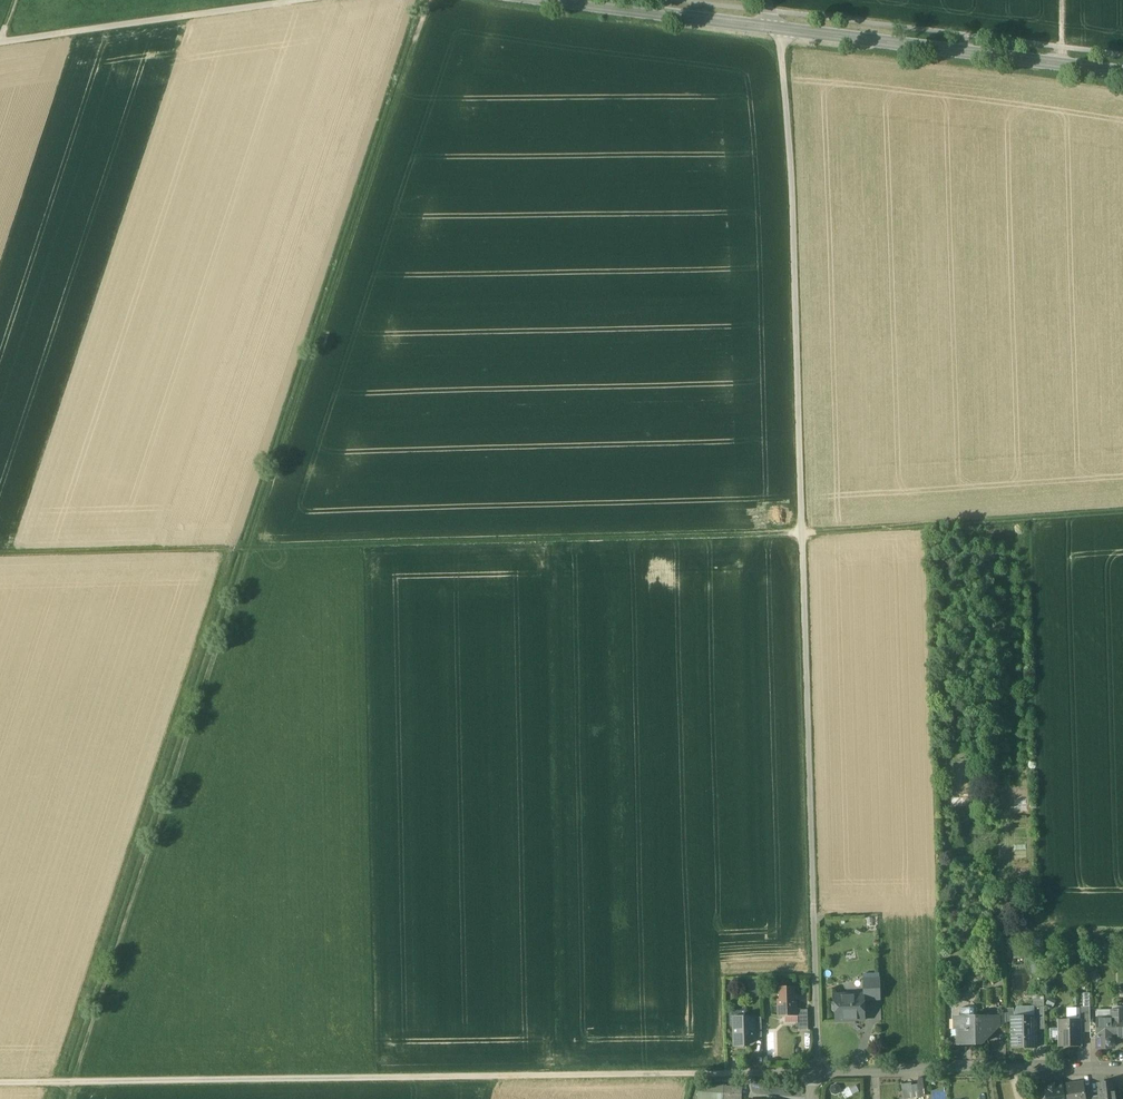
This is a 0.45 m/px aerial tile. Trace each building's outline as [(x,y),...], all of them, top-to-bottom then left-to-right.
[(965,804),(965,792),(949,793),(949,805),(965,804)] [(880,979),(866,980),(866,1000),(881,999),(880,979)] [(795,987),(779,987),(780,999),(777,1000),(778,1016),(798,1016),(798,1010),(798,999),(795,999),(795,987)] [(864,995),(836,996),(836,1003),(835,1003),(833,1005),(833,1010),(835,1012),(836,1012),(837,1021),(864,1020),(864,995)] [(972,1007),(962,1008),(961,1009),(961,1017),(974,1016),(974,1008),(972,1007)] [(1044,1007),(1035,1007),(1035,1017),(1036,1017),(1036,1030),(1045,1030),(1044,1007)] [(1090,1007),(1080,1007),(1080,1019),(1081,1019),(1081,1031),(1090,1031),(1090,1007)] [(808,1010),(798,1010),(798,1016),(798,1030),(808,1030),(808,1010)] [(1112,1011),(1112,1019),(1097,1019),(1097,1022),(1097,1023),(1097,1038),(1097,1049),(1110,1048),(1110,1047),(1112,1047),(1114,1044),(1114,1043),(1116,1043),(1118,1040),(1118,1039),(1122,1039),(1122,1011),(1112,1011)] [(1112,1019),(1112,1011),(1097,1011),(1097,1019),(1112,1019)] [(961,1017),(955,1017),(956,1029),(951,1029),(951,1042),(972,1041),(972,1043),(982,1043),(992,1031),(993,1015),(974,1016),(961,1017)] [(762,1017),(753,1018),(754,1034),(755,1035),(756,1037),(762,1037),(762,1017)] [(1035,1017),(1012,1018),(1013,1046),(1025,1046),(1025,1048),(1036,1047),(1036,1030),(1036,1017),(1035,1017)] [(753,1018),(740,1018),(740,1024),(734,1024),(735,1045),(738,1045),(738,1047),(744,1047),(744,1045),(749,1044),(756,1037),(755,1035),(754,1034),(753,1018)] [(1080,1019),(1059,1020),(1059,1047),(1081,1047),(1081,1031),(1081,1019),(1080,1019)] [(1063,1085),(1065,1098),(1086,1098),(1084,1088),(1083,1082),(1063,1085)] [(1098,1084),(1100,1096),(1100,1098),(1116,1098),(1114,1082),(1098,1084)] [(1046,1086),(1048,1098),(1065,1098),(1063,1085),(1063,1083),(1046,1086)] [(902,1085),(904,1098),(905,1098),(912,1098),(910,1084),(902,1085)] [(699,1085),(698,1098),(723,1098),(724,1087),(699,1085)] [(724,1087),(723,1098),(741,1098),(741,1088),(724,1087)] [(1084,1088),(1086,1098),(1093,1098),(1093,1097),(1092,1087),(1084,1088)] [(1039,1089),(1041,1098),(1047,1098),(1046,1088),(1039,1089)]
